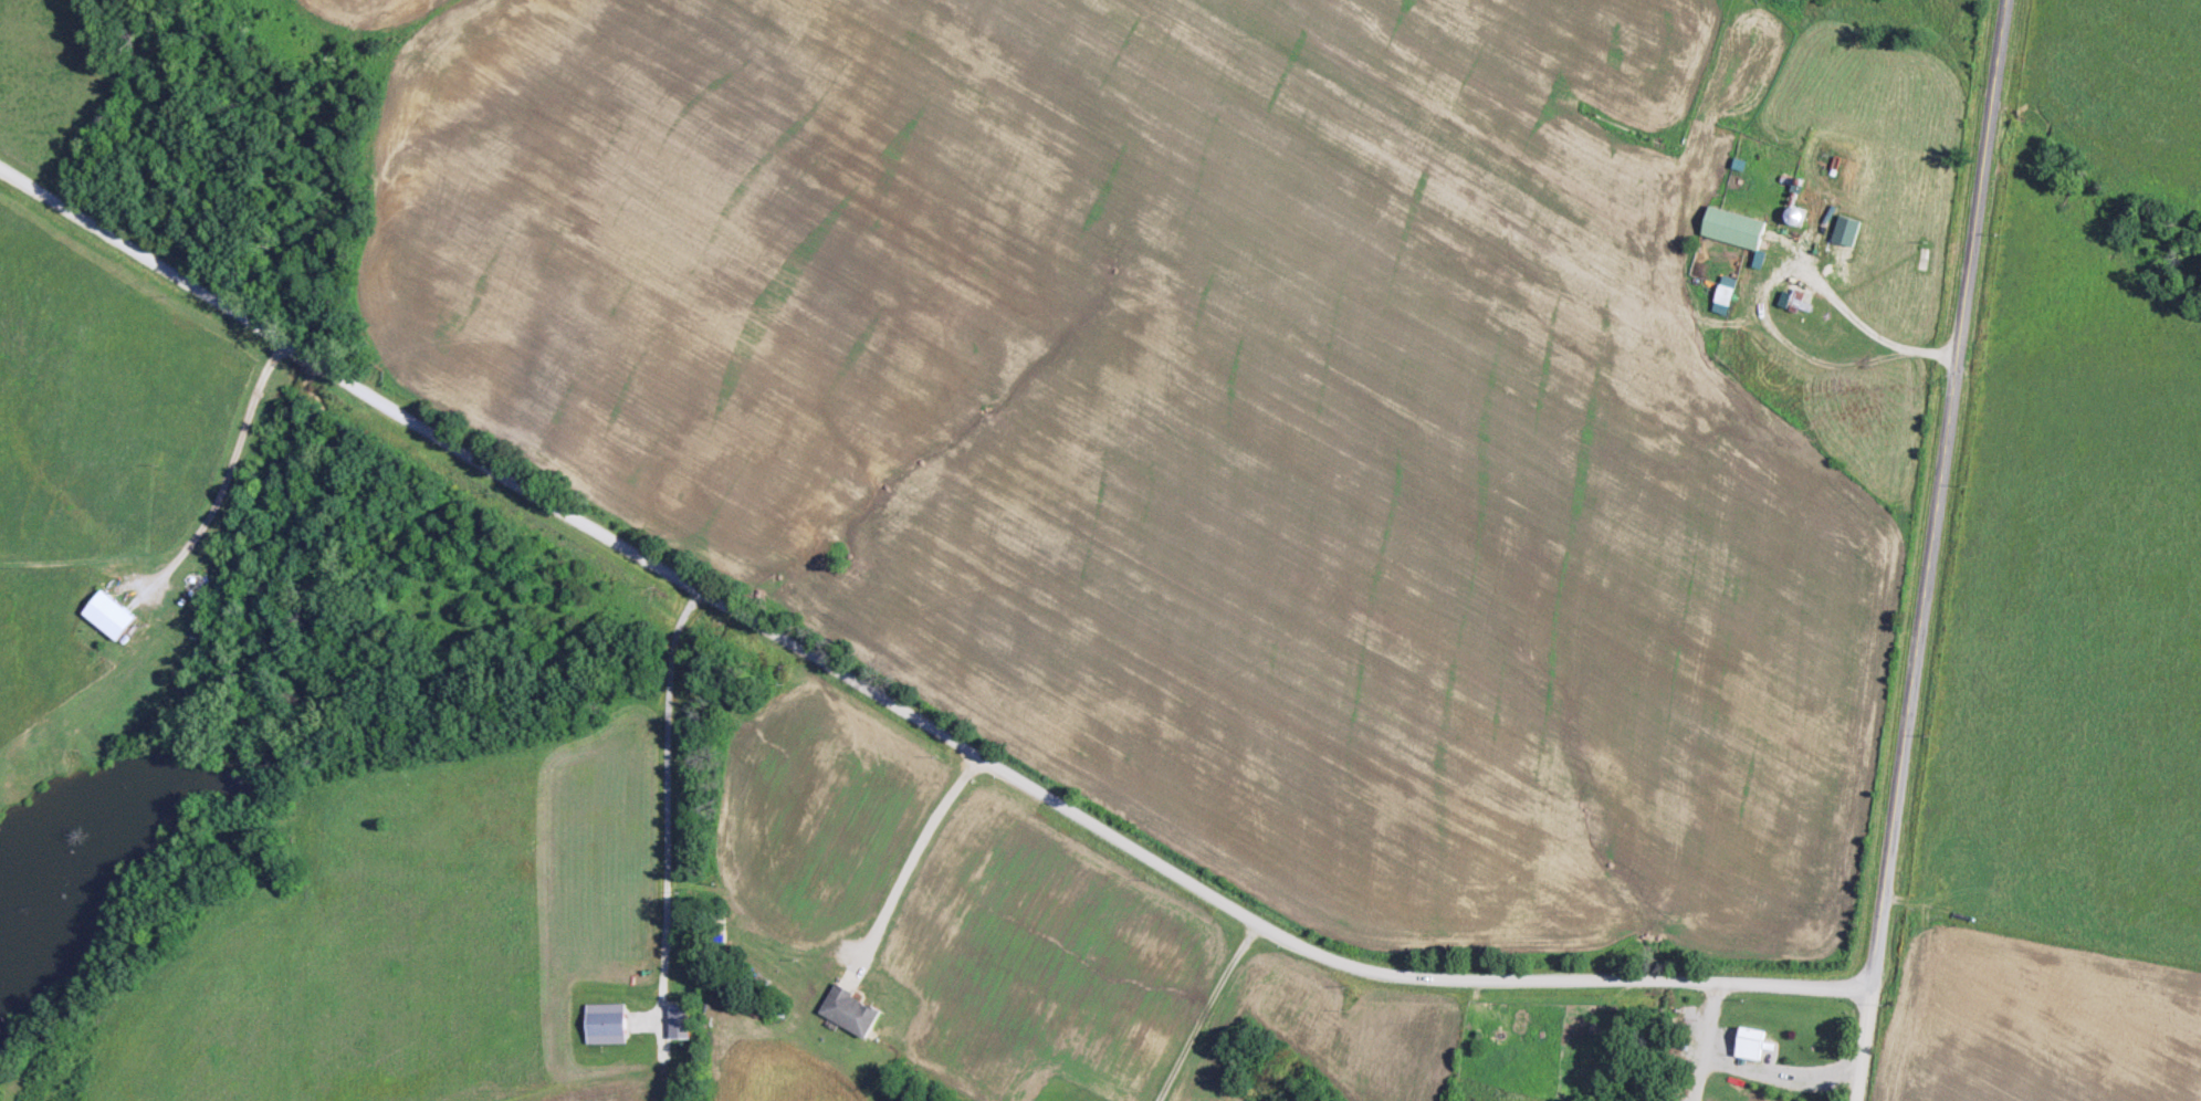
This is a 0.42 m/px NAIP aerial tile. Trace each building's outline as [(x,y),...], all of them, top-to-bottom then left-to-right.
[(1771,221),(1714,205),(1706,235),(1763,250),(1771,221)] [(1834,239),(1857,246),(1865,221),(1842,214),(1834,239)] [(1741,279),(1726,274),(1715,311),(1730,315),(1741,279)] [(1795,293),(1784,290),(1781,305),(1792,308),(1794,301),(1796,302),(1799,291),(1795,290),(1795,293)] [(87,613),(122,642),(141,618),(106,589),(87,613)] [(824,1012),(872,1037),(887,1008),(839,984),(824,1012)] [(592,1043),(631,1042),(630,1002),(591,1003),(592,1043)] [(694,1006),(673,1006),(674,1037),(695,1037),(694,1006)] [(1770,1030),(1746,1025),(1739,1055),(1763,1061),(1770,1030)]
